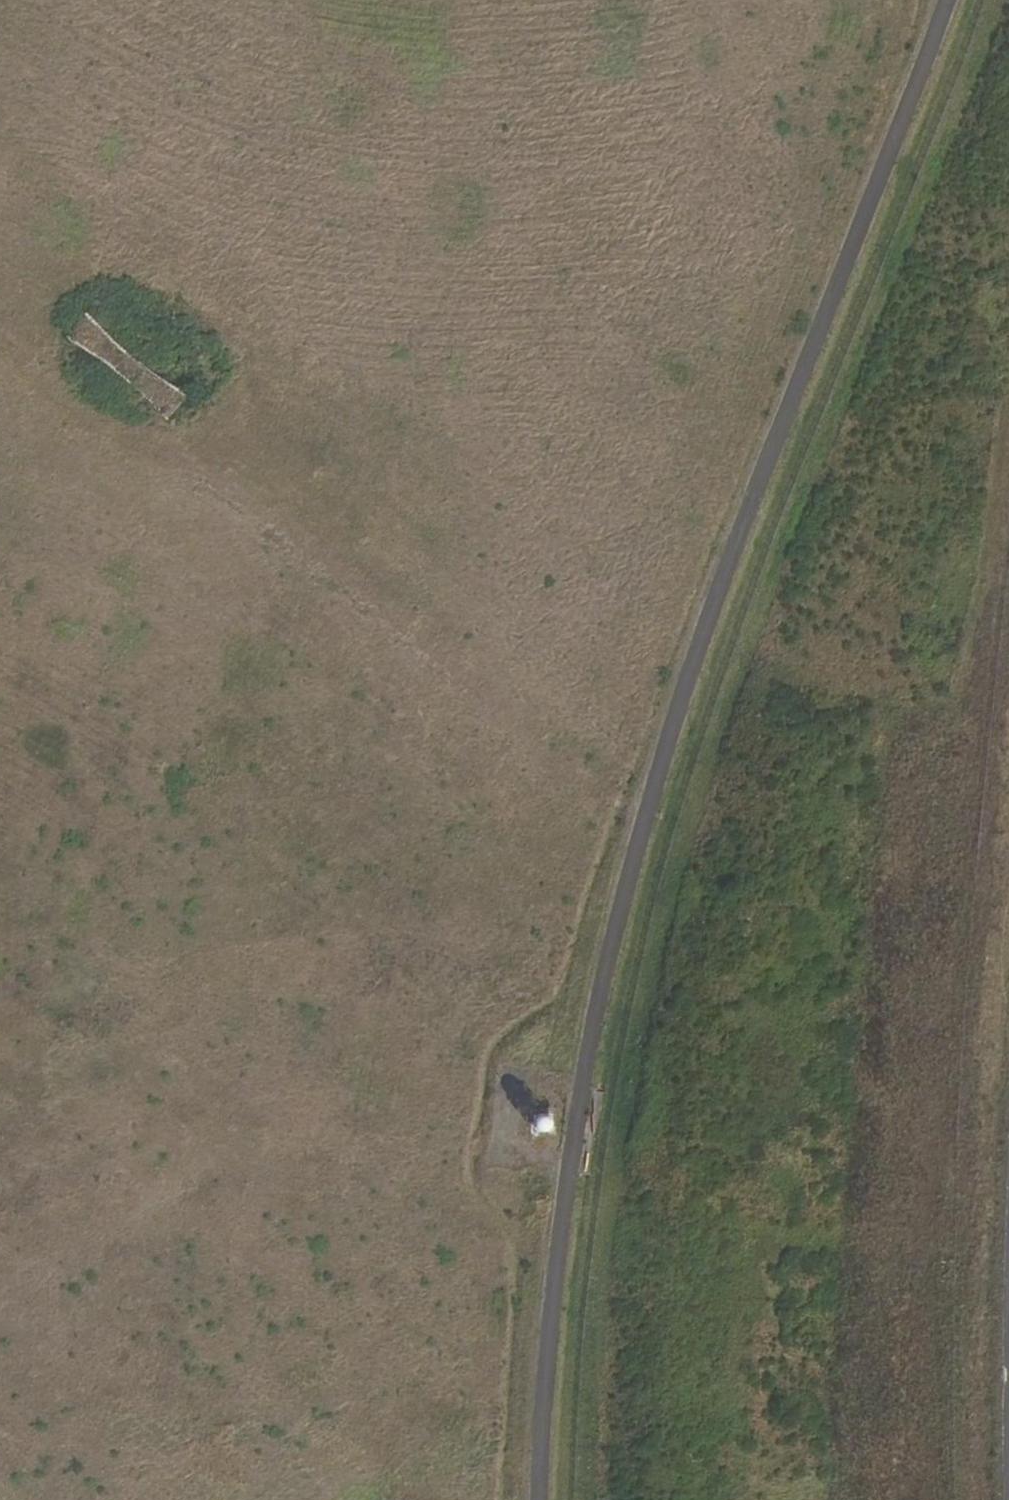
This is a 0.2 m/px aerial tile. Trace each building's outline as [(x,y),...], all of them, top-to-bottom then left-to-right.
[(553,1114),(533,1115),(534,1134),(555,1133),(553,1114)]
